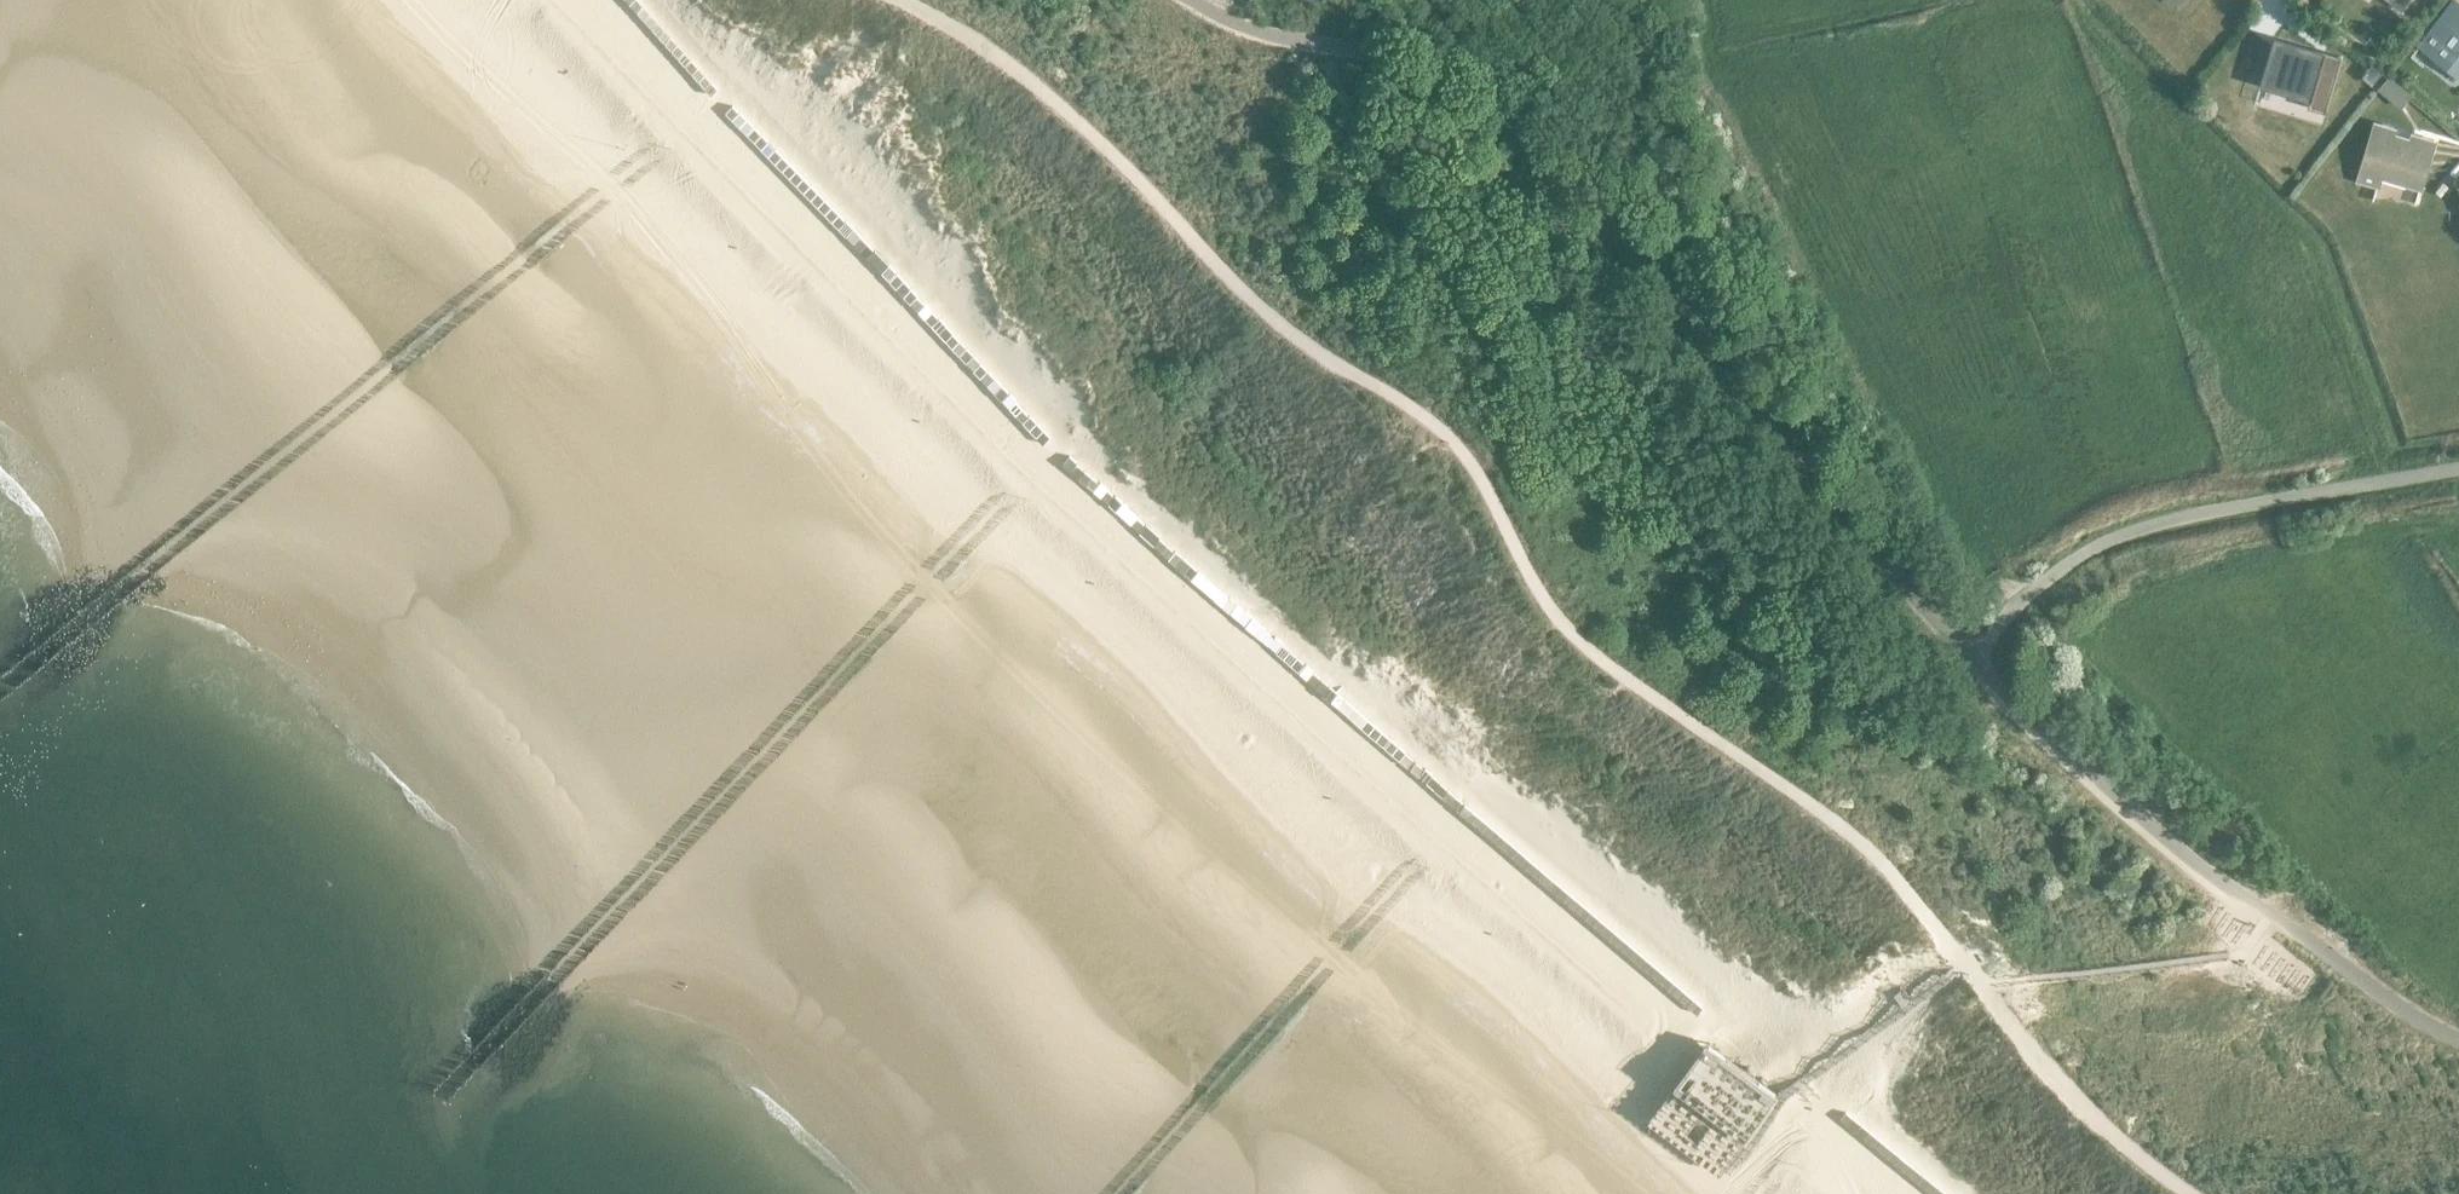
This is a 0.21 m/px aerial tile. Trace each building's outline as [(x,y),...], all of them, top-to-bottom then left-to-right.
[(2401,9),(2408,0),(2389,0),(2401,9)] [(2455,0),(2453,0),(2435,24),(2447,33),(2432,53),(2458,74),(2458,3),(2455,0)] [(2270,64),(2264,83),(2310,96),(2308,103),(2326,108),(2341,59),(2276,40),(2269,63),(2270,64)] [(2418,142),(2394,135),(2395,129),(2376,124),(2359,180),(2379,186),(2383,172),(2407,179),(2406,182),(2421,187),(2435,141),(2419,136),(2418,142)] [(1707,1044),(1680,1080),(1735,1121),(1762,1085),(1707,1044)]
